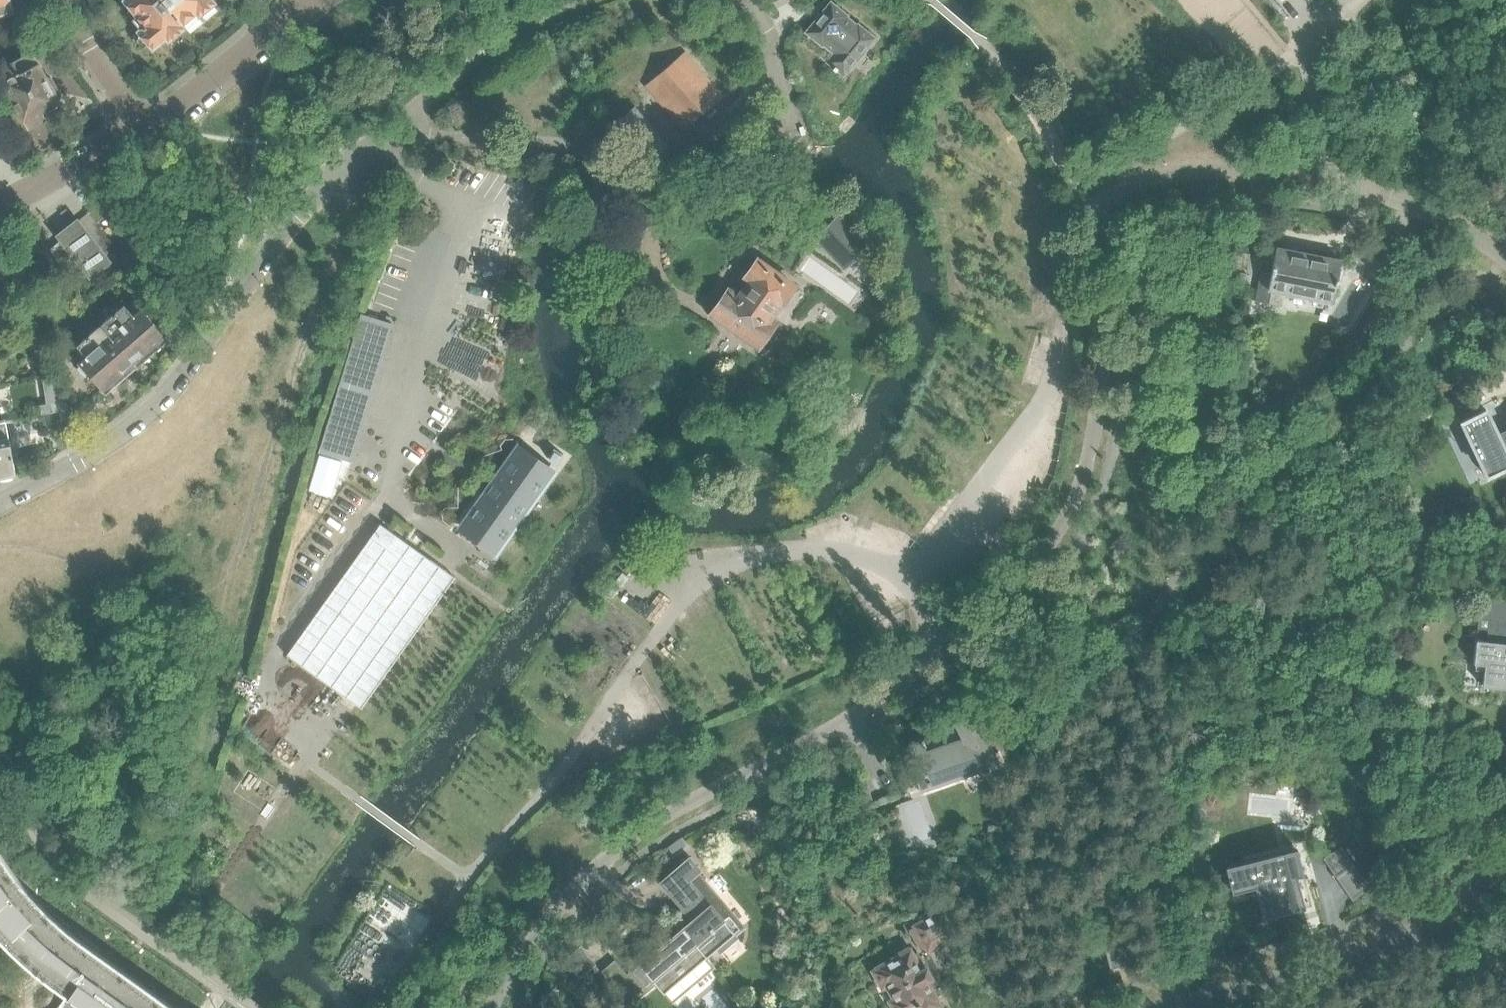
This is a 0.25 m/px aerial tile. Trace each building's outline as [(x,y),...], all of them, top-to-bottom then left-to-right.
[(14,11),(18,8),(16,0),(0,0),(0,15),(14,11)] [(186,26),(165,0),(124,0),(131,8),(128,11),(134,18),(132,20),(140,29),(138,31),(137,32),(136,38),(137,39),(136,40),(143,49),(144,48),(145,49),(151,50),(153,49),(166,38),(169,41),(186,26)] [(186,26),(215,3),(212,0),(165,0),(186,26)] [(851,28),(853,26),(831,8),(816,29),(823,35),(818,41),(834,55),(839,49),(849,57),(863,37),(851,28)] [(52,80),(45,78),(45,76),(45,74),(41,66),(39,66),(31,52),(15,61),(16,61),(0,70),(0,78),(28,128),(46,119),(42,111),(58,102),(60,95),(52,80)] [(724,97),(684,52),(645,86),(684,131),(724,97)] [(117,202),(106,188),(92,199),(103,213),(106,211),(117,202)] [(871,245),(839,212),(815,236),(846,269),(871,245)] [(61,241),(78,263),(91,278),(111,260),(77,219),(57,235),(61,241)] [(78,263),(61,241),(50,250),(67,271),(78,263)] [(1333,302),(1337,280),(1346,282),(1349,265),(1340,263),(1341,261),(1339,260),(1339,261),(1277,249),(1277,248),(1276,248),(1270,279),(1260,277),(1256,301),(1280,306),(1284,293),(1333,302)] [(144,277),(125,253),(123,261),(119,266),(135,285),(144,277)] [(767,319),(780,300),(782,301),(793,286),(757,261),(747,276),(752,280),(742,294),(734,289),(716,313),(747,335),(757,342),(761,345),(775,325),(771,322),(767,319)] [(101,324),(138,368),(139,367),(138,366),(153,354),(152,354),(149,351),(166,336),(165,334),(164,333),(163,334),(143,310),(144,309),(143,308),(142,307),(137,311),(131,304),(127,307),(124,303),(101,324)] [(340,383),(372,391),(392,323),(361,314),(340,383)] [(138,368),(101,324),(77,344),(80,348),(76,351),(82,359),(77,363),(78,364),(79,365),(80,365),(100,388),(99,389),(100,390),(102,391),(119,376),(122,380),(122,381),(136,368),(137,369),(138,368)] [(46,404),(40,405),(42,414),(54,411),(53,405),(64,403),(58,376),(42,378),(46,404)] [(351,462),(372,391),(340,383),(320,453),(351,462)] [(1505,424),(1497,428),(1500,433),(1497,435),(1485,411),(1461,422),(1486,476),(1505,466),(1505,424)] [(16,473),(6,422),(0,423),(0,476),(16,473)] [(495,552),(551,472),(519,449),(463,528),(495,552)] [(544,455),(539,462),(546,467),(551,461),(544,455)] [(455,577),(451,574),(380,524),(286,655),(354,704),(361,708),(455,577)] [(426,541),(410,529),(405,536),(421,547),(426,541)] [(1505,620),(1505,599),(1481,596),(1478,628),(1488,629),(1487,641),(1476,640),(1474,662),(1485,664),(1482,685),(1505,689),(1505,620)] [(1440,609),(1441,600),(1428,599),(1427,608),(1440,609)] [(1000,765),(986,736),(975,714),(955,724),(958,730),(948,735),(947,733),(925,744),(923,738),(920,739),(921,741),(905,746),(918,786),(932,782),(932,780),(960,771),(957,763),(972,758),(980,775),(1000,765)] [(1335,876),(1353,864),(1341,846),(1323,858),(1335,876)] [(1231,893),(1239,924),(1305,907),(1297,877),(1303,875),(1297,848),(1225,866),(1231,893)] [(14,953),(33,969),(56,987),(58,988),(66,995),(57,1007),(177,1007),(97,951),(81,939),(76,936),(58,921),(42,905),(26,888),(12,870),(0,853),(0,939),(14,953)] [(689,857),(660,882),(670,894),(692,919),(685,926),(695,938),(691,943),(704,958),(716,948),(720,952),(738,937),(734,933),(739,929),(702,885),(697,890),(688,880),(700,870),(689,857)] [(955,935),(942,910),(914,924),(915,927),(910,929),(921,949),(925,946),(927,950),(955,935)] [(642,968),(630,978),(640,990),(652,979),(669,1000),(683,988),(710,966),(711,967),(712,966),(704,958),(691,943),(695,938),(685,926),(659,948),(657,945),(656,945),(655,946),(653,944),(635,959),(642,968)] [(929,972),(928,972),(919,956),(914,958),(910,952),(908,949),(891,957),(892,959),(874,969),(875,972),(873,973),(881,987),(883,986),(884,987),(888,985),(895,998),(891,1000),(892,1002),(890,1003),(893,1007),(919,1007),(920,1007),(937,1007),(939,1007),(938,1005),(939,1004),(931,989),(936,986),(935,984),(929,972)] [(615,960),(601,971),(630,1005),(644,994),(640,990),(630,978),(615,960)]
